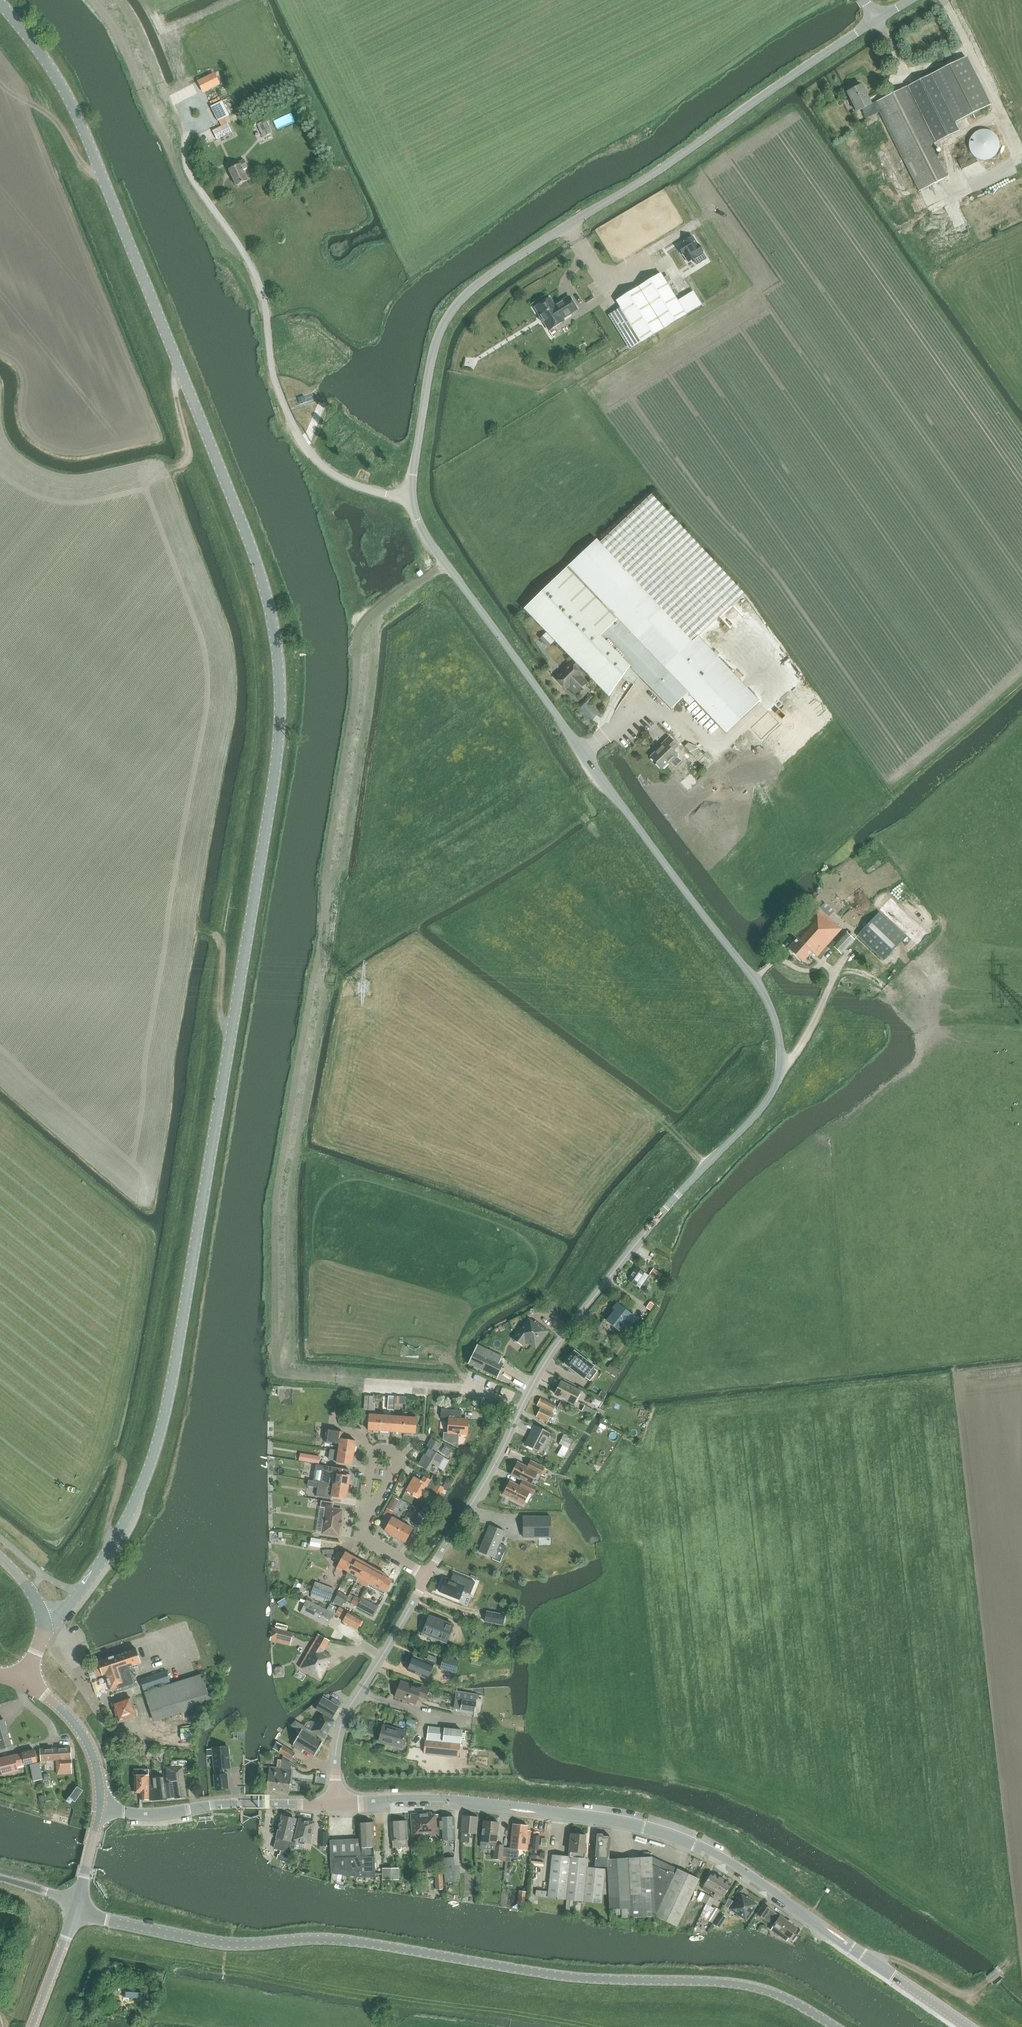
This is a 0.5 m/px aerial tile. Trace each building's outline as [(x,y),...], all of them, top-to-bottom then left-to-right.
[(946,59),(943,52),(935,56),(938,62),(946,59)] [(930,75),(877,102),(881,111),(904,158),(903,159),(919,192),(947,178),(931,145),(958,131),(954,123),(986,108),(962,59),(930,75)] [(863,108),(867,117),(881,111),(877,102),(871,105),(861,85),(860,86),(858,84),(848,89),(849,92),(847,93),(857,111),(863,108)] [(218,121),(229,115),(222,101),(211,107),(218,121)] [(232,132),(228,123),(212,130),(217,140),(232,132)] [(999,146),(1000,145),(999,143),(999,142),(999,140),(998,139),(998,137),(997,136),(996,135),(995,134),(994,133),(992,132),(991,131),(990,130),(988,130),(987,130),(985,129),(983,129),(982,130),(980,130),(979,130),(977,131),(976,132),(975,133),(974,134),(973,135),(972,136),(971,137),(970,139),(970,140),(969,142),(969,143),(969,145),(969,146),(969,148),(970,149),(970,151),(971,152),(972,153),(973,155),(974,156),(975,157),(976,158),(977,158),(979,159),(980,160),(982,160),(983,160),(985,160),(987,160),(988,160),(990,159),(991,158),(992,158),(994,157),(995,156),(996,155),(997,153),(998,152),(998,151),(999,149),(999,148),(999,146)] [(248,167),(244,159),(239,162),(240,165),(229,170),(237,186),(248,180),(243,169),(248,167)] [(200,166),(204,173),(209,170),(206,163),(200,166)] [(702,257),(697,248),(697,249),(692,241),(677,250),(682,259),(683,259),(687,266),(692,263),(696,269),(705,263),(702,257)] [(616,301),(621,308),(611,314),(632,348),(686,315),(661,273),(616,301)] [(550,298),(535,308),(540,316),(540,318),(540,320),(542,322),(544,322),(549,330),(564,321),(563,319),(578,310),(569,297),(555,306),(550,298)] [(300,404),(307,402),(304,396),(298,398),(300,404)] [(571,663),(556,678),(555,678),(563,686),(566,683),(576,694),(591,679),(609,697),(630,667),(671,709),(682,699),(683,700),(689,694),(727,733),(761,701),(699,637),(745,592),(655,499),(651,494),(600,543),(597,541),(568,569),(567,568),(524,609),(575,662),(572,664),(571,663)] [(591,694),(586,699),(589,703),(594,698),(591,694)] [(660,746),(661,747),(651,756),(662,768),(668,762),(669,763),(677,755),(673,750),(678,745),(669,737),(660,746)] [(834,911),(825,902),(819,909),(816,906),(791,933),(796,938),(787,948),(788,949),(787,950),(799,962),(801,961),(802,961),(811,952),(816,956),(841,929),(828,918),(834,911)] [(857,935),(883,960),(906,937),(880,912),(857,935)] [(841,954),(853,941),(844,933),(832,946),(841,954)] [(636,1267),(627,1279),(640,1288),(643,1290),(645,1289),(649,1284),(649,1282),(645,1280),(648,1276),(636,1267)] [(653,1268),(650,1274),(658,1279),(662,1274),(653,1268)] [(615,1311),(607,1321),(619,1331),(623,1325),(628,1329),(636,1319),(631,1315),(632,1315),(619,1305),(615,1311)] [(549,1331),(536,1321),(535,1323),(528,1318),(513,1339),(522,1346),(525,1341),(536,1349),(549,1331)] [(475,1350),(469,1364),(497,1377),(504,1364),(500,1362),(502,1357),(488,1350),(477,1345),(475,1350)] [(564,1364),(584,1379),(594,1366),(575,1351),(564,1364)] [(610,1364),(606,1371),(616,1377),(620,1371),(610,1364)] [(555,1394),(572,1403),(578,1390),(561,1381),(555,1394)] [(602,1391),(598,1396),(604,1399),(607,1394),(602,1391)] [(364,1396),(363,1410),(372,1411),(372,1402),(373,1397),(364,1396)] [(541,1407),(536,1415),(548,1421),(552,1422),(553,1422),(555,1421),(556,1419),(557,1417),(556,1415),(552,1413),(556,1405),(541,1397),(537,1405),(541,1407)] [(564,1404),(560,1411),(566,1414),(570,1407),(564,1404)] [(585,1406),(582,1412),(593,1418),(596,1412),(585,1406)] [(450,1418),(448,1433),(444,1432),(443,1439),(453,1445),(455,1443),(459,1443),(459,1435),(460,1435),(461,1434),(468,1435),(469,1421),(461,1421),(462,1410),(442,1408),(441,1417),(450,1418)] [(368,1424),(368,1430),(380,1431),(381,1416),(375,1415),(369,1415),(368,1424)] [(381,1416),(380,1431),(392,1432),(393,1416),(381,1416)] [(393,1416),(392,1432),(404,1432),(405,1417),(393,1416)] [(405,1417),(404,1432),(416,1433),(417,1418),(405,1417)] [(526,1444),(541,1452),(550,1433),(535,1425),(526,1444)] [(325,1429),(323,1441),(340,1444),(338,1451),(354,1453),(356,1441),(342,1439),(343,1432),(325,1429)] [(563,1435),(559,1444),(561,1446),(568,1449),(572,1440),(563,1435)] [(431,1438),(426,1447),(428,1448),(419,1464),(435,1473),(444,1456),(437,1452),(442,1444),(431,1438)] [(445,1445),(440,1453),(448,1457),(452,1449),(445,1445)] [(338,1451),(337,1463),(352,1465),(354,1453),(338,1451)] [(320,1456),(300,1453),(299,1460),(319,1464),(320,1456)] [(512,1474),(523,1480),(537,1486),(543,1474),(541,1473),(544,1466),(531,1460),(528,1467),(518,1462),(512,1474)] [(322,1476),(321,1482),(348,1487),(350,1475),(348,1475),(349,1470),(324,1466),(322,1476)] [(414,1477),(407,1491),(419,1498),(425,1487),(434,1491),(438,1484),(435,1483),(433,1482),(430,1480),(424,1476),(421,1481),(414,1477)] [(524,1502),(526,1499),(530,1501),(537,1486),(523,1480),(520,1485),(510,1480),(504,1493),(524,1502)] [(321,1482),(320,1489),(326,1490),(325,1495),(331,1496),(346,1499),(348,1487),(321,1482)] [(438,1484),(434,1491),(441,1495),(445,1488),(438,1484)] [(308,1497),(319,1499),(320,1492),(309,1490),(308,1497)] [(387,1508),(393,1512),(399,1500),(393,1497),(387,1508)] [(326,1508),(322,1534),(338,1536),(340,1526),(341,1520),(342,1510),(332,1509),(333,1503),(321,1501),(320,1507),(326,1508)] [(413,1523),(423,1529),(430,1517),(420,1511),(413,1523)] [(403,1522),(392,1516),(384,1529),(395,1535),(403,1522)] [(523,1537),(539,1537),(539,1532),(551,1532),(551,1516),(523,1516),(523,1537)] [(414,1528),(403,1522),(395,1535),(406,1541),(414,1528)] [(491,1526),(481,1552),(494,1557),(497,1551),(504,1553),(506,1547),(499,1544),(504,1532),(491,1526)] [(321,1539),(311,1537),(310,1544),(320,1546),(321,1539)] [(338,1566),(336,1569),(342,1572),(343,1569),(348,1572),(356,1558),(346,1552),(344,1554),(340,1562),(338,1566)] [(359,1578),(367,1564),(356,1558),(348,1572),(359,1578)] [(369,1584),(377,1569),(367,1564),(359,1578),(369,1584)] [(369,1584),(380,1589),(387,1575),(377,1569),(369,1584)] [(440,1592),(460,1600),(468,1579),(461,1576),(460,1581),(457,1580),(455,1582),(446,1578),(440,1592)] [(311,1594),(310,1597),(323,1602),(324,1599),(330,1601),(335,1589),(315,1582),(311,1593),(311,1594)] [(336,1596),(332,1603),(341,1608),(345,1600),(336,1596)] [(353,1597),(350,1603),(356,1607),(360,1600),(353,1597)] [(360,1600),(356,1607),(373,1616),(377,1606),(361,1598),(360,1600)] [(300,1612),(300,1613),(327,1626),(333,1614),(326,1610),(307,1600),(300,1612)] [(329,1605),(326,1610),(333,1614),(335,1614),(338,1609),(329,1605)] [(473,1605),(469,1614),(481,1618),(484,1609),(483,1609),(477,1606),(473,1605)] [(335,1614),(335,1615),(344,1620),(343,1622),(357,1630),(362,1620),(339,1607),(338,1609),(335,1614)] [(487,1611),(485,1621),(503,1625),(505,1615),(487,1611)] [(423,1633),(446,1642),(453,1624),(442,1620),(440,1623),(429,1618),(423,1633)] [(272,1629),(270,1637),(291,1642),(293,1634),(272,1629)] [(299,1667),(318,1678),(320,1679),(330,1662),(328,1661),(332,1656),(324,1651),(330,1641),(318,1634),(299,1667)] [(120,1692),(138,1685),(132,1666),(141,1662),(137,1648),(99,1661),(109,1690),(118,1687),(120,1692)] [(408,1669),(427,1678),(437,1657),(429,1654),(426,1660),(415,1655),(408,1669)] [(443,1656),(440,1668),(448,1670),(451,1659),(443,1656)] [(168,1671),(145,1678),(141,1679),(145,1691),(171,1683),(168,1671)] [(209,1674),(145,1695),(154,1722),(209,1704),(215,1692),(209,1674)] [(401,1682),(395,1697),(415,1704),(417,1698),(424,1700),(428,1689),(422,1686),(421,1689),(401,1682)] [(456,1690),(455,1699),(462,1700),(476,1702),(477,1693),(456,1690)] [(322,1713),(312,1731),(324,1738),(335,1720),(332,1718),(339,1707),(323,1697),(316,1709),(322,1713)] [(135,1717),(129,1698),(112,1704),(118,1722),(135,1717)] [(462,1700),(461,1710),(474,1712),(476,1702),(462,1700)] [(12,1746),(4,1719),(0,1720),(0,1749),(12,1746)] [(407,1719),(405,1726),(414,1728),(416,1721),(407,1719)] [(379,1741),(402,1747),(406,1731),(383,1725),(381,1734),(379,1741)] [(304,1727),(304,1726),(300,1733),(294,1744),(292,1746),(302,1752),(304,1749),(314,1755),(314,1756),(323,1742),(322,1742),(316,1738),(318,1735),(304,1727)] [(462,1730),(444,1728),(428,1726),(427,1739),(425,1739),(424,1753),(459,1757),(462,1730)] [(276,1750),(292,1760),(296,1753),(279,1744),(276,1750)] [(71,1747),(40,1749),(41,1760),(60,1759),(61,1767),(72,1767),(71,1747)] [(214,1775),(216,1789),(228,1788),(227,1774),(223,1774),(223,1769),(230,1768),(228,1747),(213,1748),(215,1769),(217,1769),(218,1775),(214,1775)] [(34,1750),(22,1753),(25,1764),(32,1763),(36,1762),(37,1762),(34,1750)] [(0,1758),(0,1761),(3,1775),(18,1771),(17,1766),(25,1764),(22,1753),(0,1758)] [(32,1764),(30,1765),(34,1781),(43,1779),(39,1763),(36,1763),(36,1762),(32,1763),(32,1764)] [(285,1766),(281,1765),(278,1792),(289,1794),(292,1770),(285,1769),(285,1766)] [(167,1799),(186,1797),(183,1768),(166,1767),(166,1782),(165,1782),(167,1799)] [(281,1768),(269,1767),(266,1791),(278,1792),(281,1768)] [(141,1793),(141,1799),(149,1799),(149,1776),(135,1776),(135,1793),(141,1793)] [(165,1782),(164,1776),(149,1779),(151,1800),(155,1800),(167,1799),(165,1782)] [(71,1798),(70,1797),(68,1801),(71,1804),(74,1801),(76,1802),(84,1791),(78,1787),(71,1798)] [(414,1836),(440,1834),(439,1815),(433,1815),(433,1814),(413,1815),(414,1836)] [(478,1817),(462,1815),(461,1832),(461,1842),(469,1843),(470,1833),(477,1834),(478,1817)] [(276,1841),(274,1848),(281,1850),(286,1851),(289,1839),(290,1839),(295,1819),(283,1816),(282,1819),(280,1818),(278,1826),(280,1827),(278,1838),(280,1838),(279,1842),(276,1841)] [(441,1841),(456,1840),(455,1817),(440,1817),(441,1841)] [(300,1819),(295,1840),(296,1840),(310,1844),(315,1822),(300,1819)] [(407,1840),(408,1840),(408,1820),(405,1820),(405,1819),(401,1819),(400,1821),(394,1821),(392,1824),(392,1841),(393,1841),(394,1847),(407,1846),(407,1840)] [(360,1839),(330,1840),(331,1873),(345,1875),(361,1877),(375,1877),(374,1845),(373,1823),(365,1823),(364,1822),(362,1823),(361,1823),(361,1824),(359,1824),(360,1839)] [(483,1822),(481,1840),(488,1841),(487,1848),(495,1849),(494,1858),(501,1859),(501,1857),(502,1848),(503,1845),(495,1844),(496,1842),(498,1823),(483,1822)] [(507,1848),(506,1858),(510,1858),(517,1859),(518,1855),(516,1854),(516,1850),(526,1851),(528,1835),(526,1835),(527,1827),(520,1826),(519,1824),(516,1824),(515,1825),(512,1825),(510,1848),(507,1848)] [(549,1892),(548,1897),(602,1903),(602,1896),(610,1896),(608,1870),(605,1870),(588,1868),(588,1859),(586,1858),(587,1848),(585,1847),(586,1835),(571,1834),(569,1857),(553,1855),(549,1892)] [(656,1916),(677,1926),(699,1879),(652,1856),(610,1859),(611,1837),(598,1836),(596,1866),(608,1866),(608,1870),(610,1896),(610,1909),(616,1909),(616,1914),(622,1914),(622,1918),(656,1916)] [(278,1853),(277,1859),(285,1861),(288,1851),(286,1851),(281,1850),(280,1854),(278,1853)] [(455,1882),(454,1857),(443,1857),(445,1882),(455,1882)] [(384,1880),(399,1880),(399,1868),(384,1868),(384,1880)] [(443,1872),(435,1872),(436,1889),(444,1889),(443,1872)] [(721,1879),(712,1873),(703,1889),(710,1894),(712,1890),(715,1891),(721,1879)] [(714,1896),(722,1900),(731,1885),(721,1879),(715,1891),(717,1892),(714,1896)] [(509,1880),(508,1891),(516,1892),(517,1881),(509,1880)] [(526,1892),(519,1891),(518,1903),(524,1904),(526,1892)] [(706,1894),(702,1901),(706,1904),(710,1896),(706,1894)] [(741,1894),(730,1909),(746,1921),(758,1904),(747,1897),(746,1898),(741,1894)] [(710,1896),(706,1904),(711,1906),(715,1899),(710,1896)] [(728,1901),(724,1906),(728,1908),(733,1901),(729,1898),(727,1901),(728,1901)] [(771,1909),(765,1904),(758,1915),(765,1919),(771,1909)] [(712,1923),(720,1910),(714,1906),(706,1919),(712,1923)] [(771,1909),(765,1919),(769,1922),(776,1912),(771,1909)] [(785,1933),(791,1937),(797,1927),(781,1916),(773,1927),(784,1935),(785,1933)]
